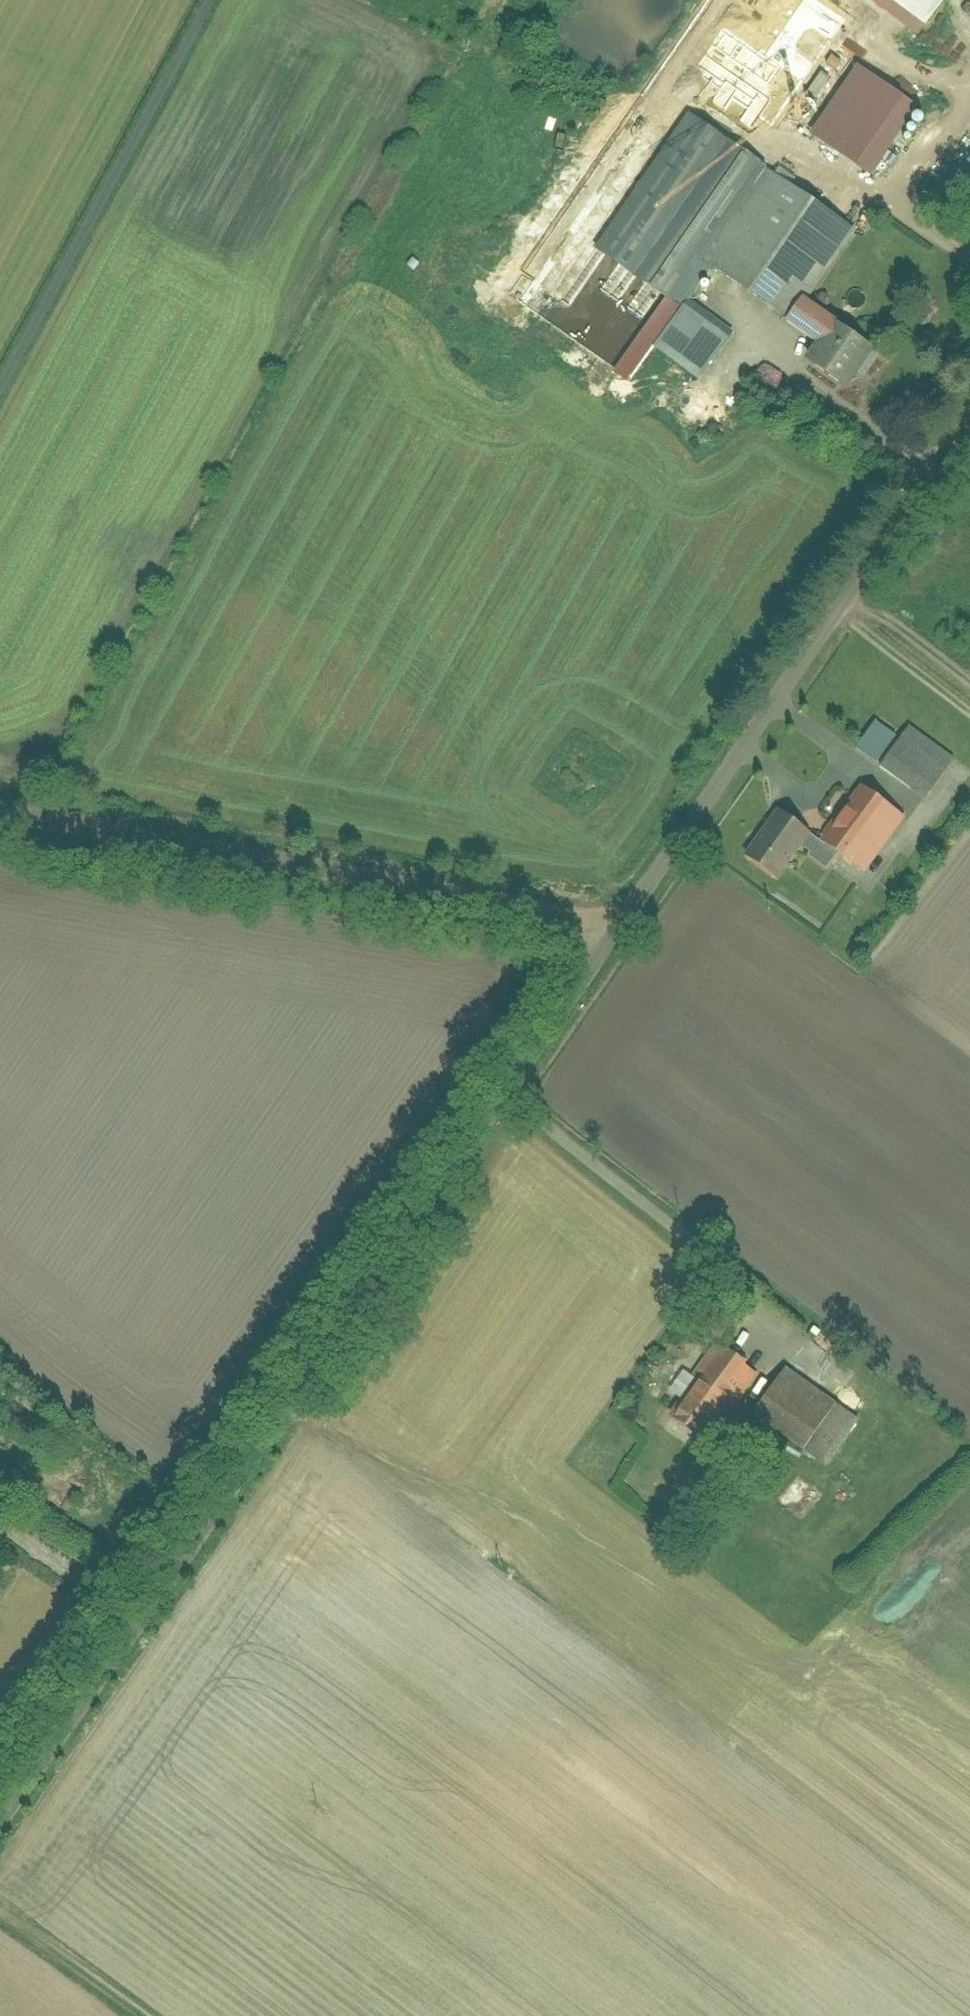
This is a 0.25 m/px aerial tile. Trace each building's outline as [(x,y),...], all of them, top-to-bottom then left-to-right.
[(795,364),(824,384),(850,347),(787,303),(835,234),(725,157),(749,122),(755,127),(794,71),(746,37),(686,123),(681,120),(587,254),(669,311),(699,268),(808,345),(795,364)] [(682,312),(657,349),(699,377),(724,341),(682,312)] [(876,726),(856,755),(875,768),(895,739),(876,726)] [(954,761),(911,730),(882,770),(926,801),(954,761)] [(862,791),(821,845),(838,858),(865,877),(906,823),(862,791)] [(779,813),(743,861),(774,884),(800,850),(828,871),(838,858),(821,845),(779,813)] [(720,1352),(672,1423),(709,1447),(756,1376),(720,1352)] [(802,1452),(827,1470),(861,1423),(789,1372),(768,1401),(814,1435),(802,1452)]
